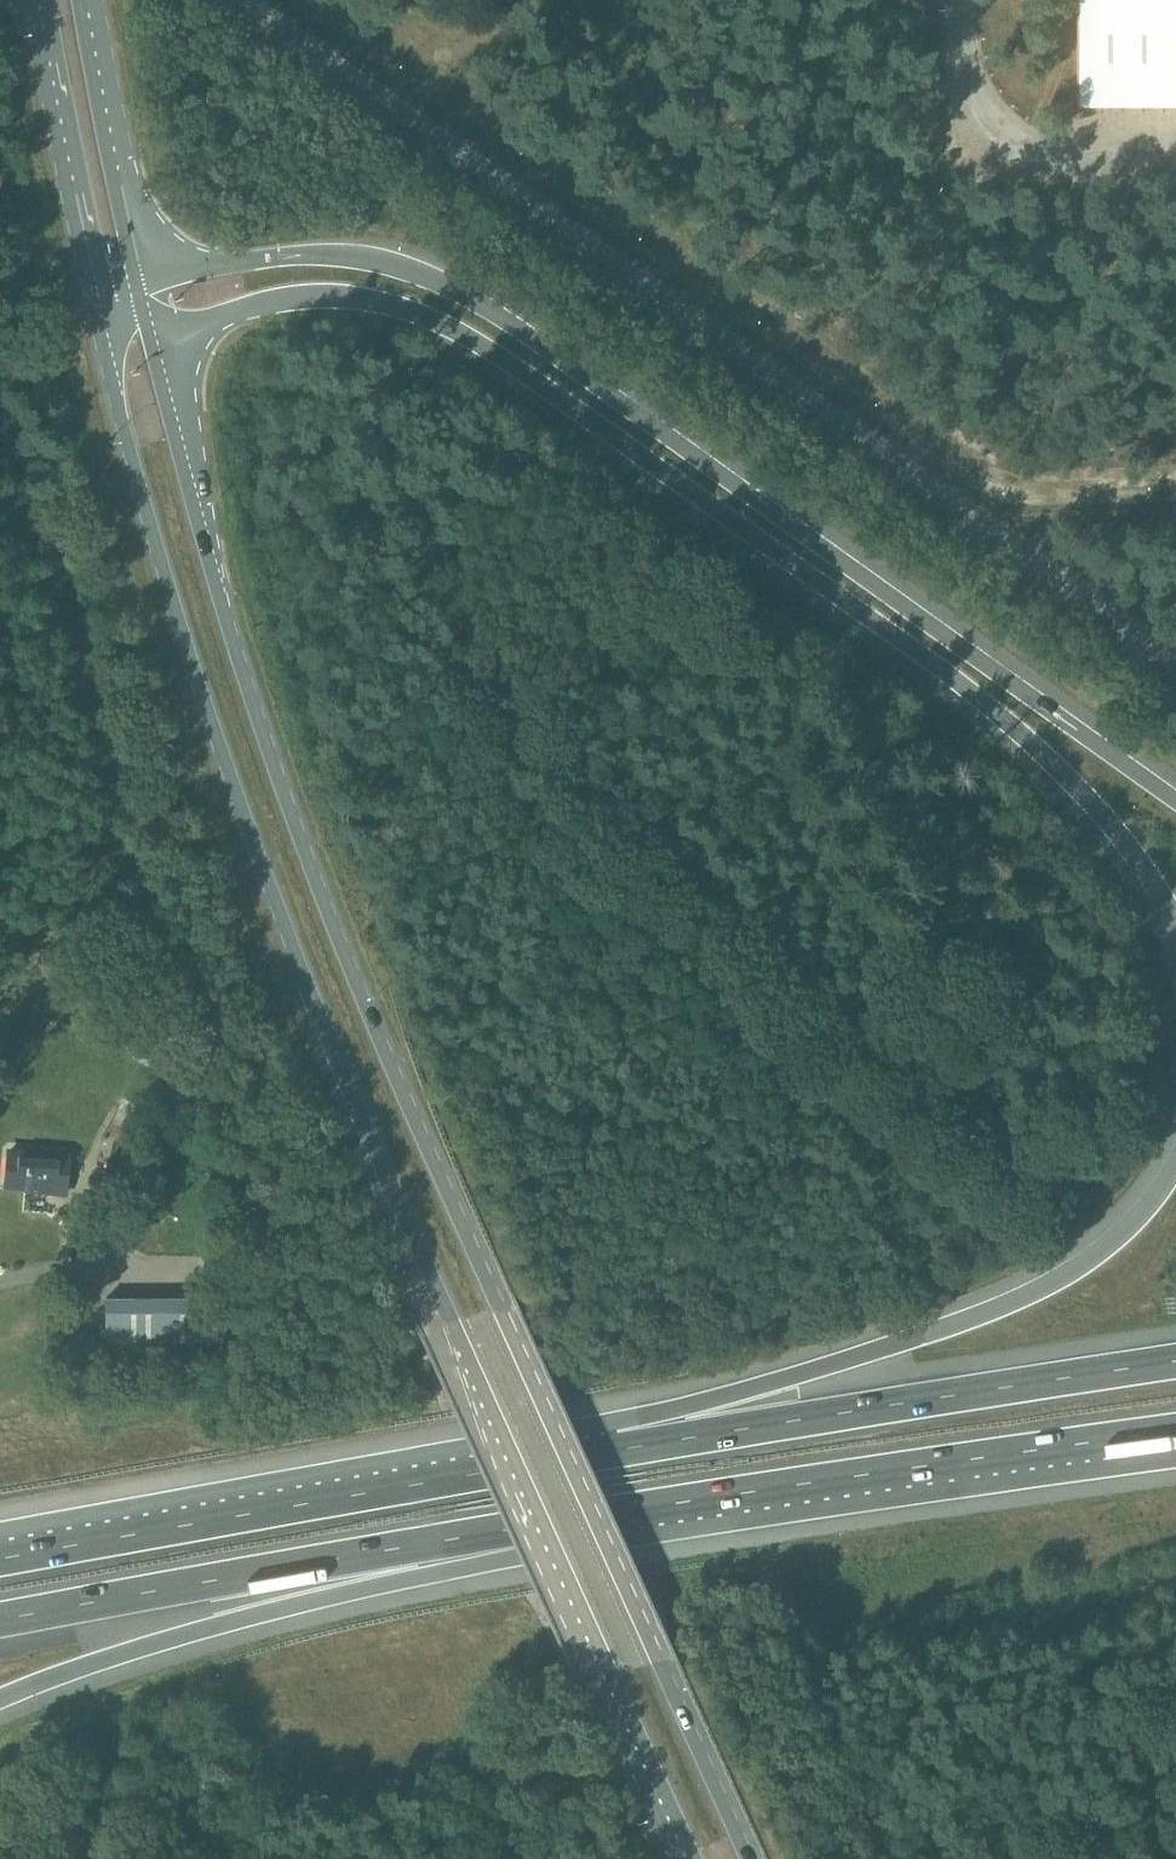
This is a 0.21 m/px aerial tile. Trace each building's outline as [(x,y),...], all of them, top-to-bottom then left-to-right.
[(1076,105),(1175,105),(1175,0),(1076,0),(1076,105)] [(6,1151),(2,1184),(30,1186),(30,1191),(63,1195),(67,1157),(6,1151)] [(195,1302),(102,1301),(102,1344),(195,1345),(195,1302)]
